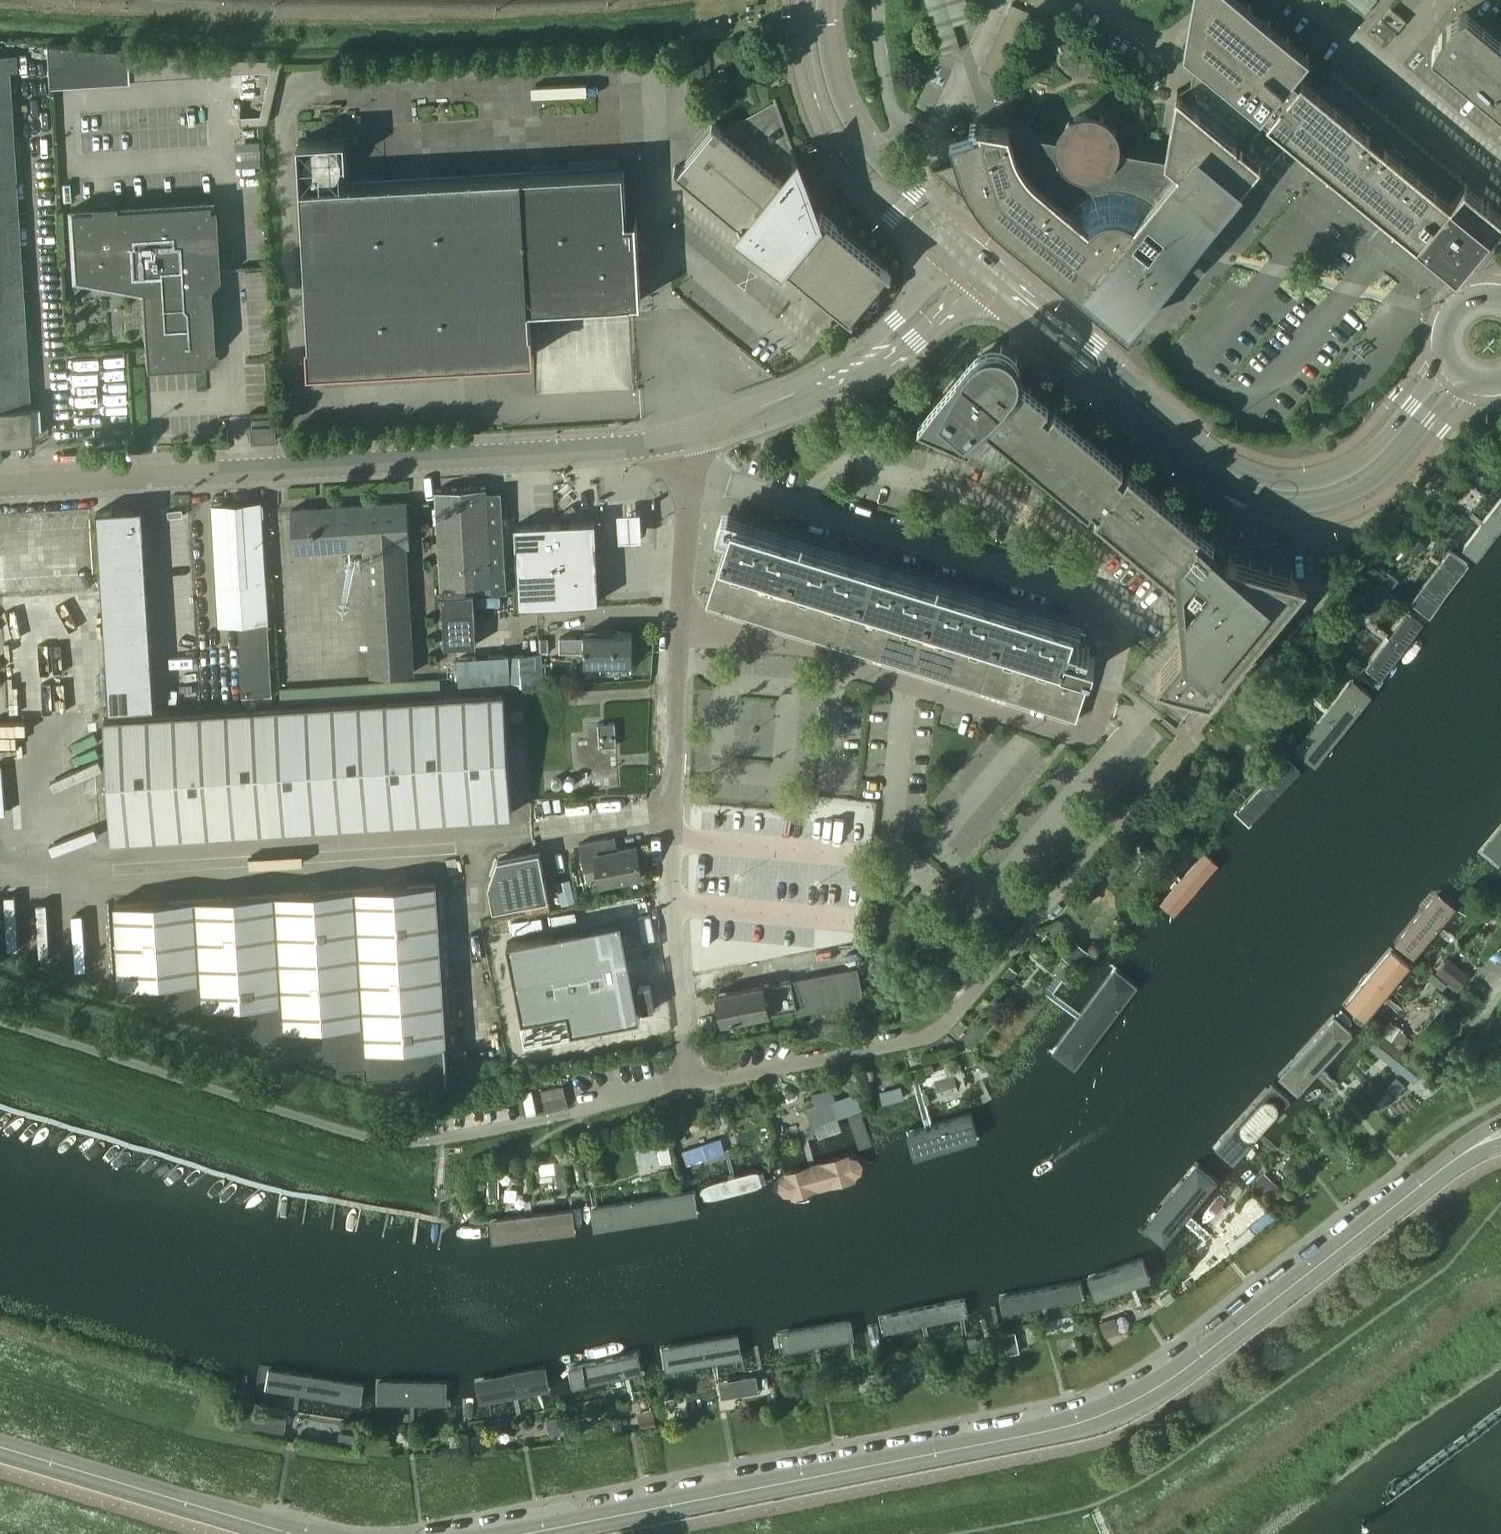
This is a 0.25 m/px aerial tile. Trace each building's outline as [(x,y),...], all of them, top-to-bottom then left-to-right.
[(942,56),(961,49),(954,26),(974,20),(967,0),(924,0),(942,56)] [(1263,110),(1295,72),(1311,53),(1247,0),(1193,0),(1185,46),(1196,56),(1189,99),(1180,91),(1178,89),(1176,98),(1165,156),(1118,147),(1118,144),(1118,141),(1117,138),(1117,135),(1116,133),(1114,130),(1113,127),(1111,125),(1109,123),(1107,121),(1104,119),(1102,117),(1099,116),(1096,115),(1093,114),(1090,114),(1087,114),(1084,114),(1081,115),(1078,116),(1075,117),(1073,118),(1070,120),(1068,122),(1066,124),(1064,127),(1062,129),(1061,132),(1060,135),(1059,138),(980,124),(981,128),(957,136),(961,146),(964,159),(932,169),(1114,320),(1124,329),(1141,308),(1139,306),(1184,253),(1261,161),(1238,141),(1263,110)] [(1366,15),(1379,0),(1348,0),(1366,15)] [(1032,14),(1010,4),(981,70),(1004,80),(1032,14)] [(1407,20),(1393,9),(1392,8),(1384,17),(1399,30),(1407,20)] [(1465,11),(1461,13),(1457,15),(1454,18),(1450,21),(1447,24),(1444,27),(1441,30),(1433,45),(1431,52),(1500,110),(1500,40),(1465,11)] [(1397,32),(1382,20),(1375,29),(1389,41),(1397,32)] [(127,80),(125,49),(45,43),(48,86),(128,81),(128,80),(127,80)] [(228,73),(228,56),(125,49),(127,80),(128,80),(228,73)] [(17,200),(8,55),(0,55),(0,442),(30,440),(17,200)] [(1319,88),(1315,85),(1302,75),(1301,77),(1295,72),(1263,110),(1269,115),(1267,116),(1280,127),(1317,157),(1318,156),(1321,158),(1320,160),(1334,171),(1335,170),(1338,172),(1336,174),(1436,257),(1440,251),(1445,255),(1467,253),(1471,248),(1476,253),(1490,236),(1492,234),(1500,223),(1500,213),(1332,72),(1319,88)] [(891,271),(866,250),(820,212),(818,214),(803,201),(809,195),(774,98),(772,99),(773,102),(720,129),(712,122),(710,123),(713,126),(677,169),(674,167),(673,168),(766,246),(768,244),(772,247),(771,248),(771,249),(771,250),(771,252),(772,253),(773,254),(774,254),(775,255),(776,255),(777,255),(779,254),(780,253),(783,256),(781,258),(853,318),(854,316),(851,313),(865,297),(887,270),(890,273),(891,271)] [(626,229),(623,169),(347,185),(345,140),(298,142),(297,142),(310,370),(532,357),(529,297),(628,291),(628,301),(640,301),(636,218),(634,218),(635,228),(626,229)] [(210,286),(219,277),(214,206),(209,207),(208,201),(115,207),(115,203),(91,204),(92,208),(70,210),(74,277),(141,289),(146,367),(206,363),(214,355),(210,286)] [(1130,471),(1124,477),(1118,471),(1124,465),(1055,408),(1050,414),(1044,409),(1049,403),(1019,379),(1020,376),(1021,373),(1021,370),(1020,367),(1020,364),(1019,362),(1018,359),(1017,356),(1015,354),(1013,352),(1011,350),(1009,348),(1006,347),(1004,346),(1001,345),(998,344),(995,344),(992,344),(990,344),(987,345),(984,346),(982,347),(979,349),(977,350),(975,352),(962,367),(962,368),(962,369),(919,421),(927,424),(928,424),(969,442),(987,421),(1089,506),(1093,501),(1099,506),(1095,511),(1179,581),(1184,633),(1185,640),(1156,675),(1175,681),(1210,691),(1210,690),(1211,690),(1212,690),(1212,689),(1224,674),(1225,674),(1225,673),(1226,673),(1225,672),(1238,657),(1239,657),(1239,656),(1252,641),(1253,641),(1253,640),(1253,639),(1266,624),(1267,624),(1267,623),(1280,607),(1281,607),(1281,606),(1306,576),(1230,553),(1224,559),(1221,557),(1221,556),(1222,555),(1222,553),(1221,552),(1221,551),(1220,550),(1219,549),(1218,549),(1217,549),(1216,549),(1215,549),(1214,550),(1213,550),(1209,547),(1214,541),(1130,471)] [(272,425),(271,417),(251,418),(252,427),(250,427),(251,440),(274,439),(273,425),(272,425)] [(507,592),(501,491),(485,492),(485,487),(435,490),(441,588),(444,588),(445,595),(442,596),(445,647),(477,645),(473,594),(467,595),(466,587),(474,586),(473,569),(490,568),(491,593),(507,592)] [(272,694),(261,521),(260,500),(211,504),(218,625),(237,623),(241,696),(272,694)] [(1462,551),(1476,561),(1500,528),(1500,500),(1462,551)] [(410,545),(407,504),(407,502),(290,509),(293,552),(363,548),(372,677),(413,674),(404,545),(410,545)] [(643,504),(619,506),(621,534),(644,532),(643,504)] [(98,511),(100,542),(101,566),(146,563),(144,539),(144,533),(145,532),(143,508),(143,507),(118,509),(98,511)] [(556,523),(516,525),(519,605),(559,603),(599,601),(596,521),(556,523)] [(742,617),(768,533),(734,522),(732,521),(706,606),(707,606),(742,617)] [(776,627),(802,543),(768,533),(742,617),(776,627)] [(808,637),(834,553),(802,543),(776,627),(808,637)] [(1413,605),(1426,615),(1466,561),(1452,551),(1413,605)] [(842,648),(868,564),(834,553),(808,637),(842,648)] [(146,563),(101,566),(103,590),(147,587),(146,563)] [(877,659),(903,575),(868,564),(842,648),(877,659)] [(910,669),(936,585),(903,575),(877,659),(910,669)] [(942,679),(968,595),(936,585),(910,669),(942,679)] [(147,587),(103,590),(104,614),(149,611),(147,587)] [(1374,590),(1363,605),(1375,614),(1387,600),(1374,590)] [(976,690),(1002,606),(968,595),(942,679),(976,690)] [(1010,700),(1036,616),(1002,606),(976,690),(1010,700)] [(149,611),(104,614),(106,638),(150,635),(149,611)] [(1407,612),(1362,668),(1377,680),(1423,625),(1407,612)] [(1052,713),(1078,630),(1074,629),(1074,628),(1073,627),(1073,628),(1036,616),(1010,700),(1052,713)] [(1088,684),(1095,659),(1087,657),(1089,648),(1086,647),(1081,646),(1086,632),(1078,630),(1052,713),(1075,720),(1076,721),(1088,684)] [(583,638),(558,638),(558,652),(582,652),(582,663),(631,664),(631,634),(583,634),(583,638)] [(150,635),(106,638),(107,662),(152,659),(150,635)] [(458,657),(460,689),(542,684),(540,653),(508,655),(508,654),(458,657)] [(152,659),(107,662),(109,686),(154,683),(152,659)] [(440,677),(281,686),(282,700),(441,690),(440,677)] [(154,683),(109,686),(110,710),(155,707),(155,706),(155,701),(154,683)] [(1346,683),(1297,746),(1312,758),(1361,695),(1346,683)] [(511,814),(504,694),(104,717),(111,837),(164,834),(352,823),(377,822),(484,816),(511,814)] [(617,718),(599,719),(601,745),(620,743),(617,718)] [(1288,761),(1239,813),(1251,824),(1300,772),(1288,761)] [(693,792),(692,802),(708,803),(708,792),(693,792)] [(536,803),(539,822),(594,815),(592,799),(536,803)] [(1500,862),(1500,834),(1487,851),(1500,862)] [(606,839),(578,844),(581,859),(595,856),(600,885),(641,877),(636,847),(608,853),(606,839)] [(539,852),(532,853),(497,860),(488,886),(493,910),(548,899),(539,852)] [(1205,855),(1161,904),(1174,914),(1217,866),(1205,855)] [(446,1078),(435,882),(407,884),(383,885),(328,888),(303,890),(248,893),(223,895),(143,899),(115,901),(120,992),(146,991),(147,1001),(174,1000),(174,1010),(201,1008),(201,1019),(228,1017),(229,1028),(255,1026),(256,1037),(282,1035),(283,1045),(310,1044),(310,1054),(337,1053),(338,1063),(364,1062),(365,1072),(391,1070),(392,1081),(446,1078)] [(823,890),(821,938),(863,940),(865,892),(823,890)] [(1439,893),(1398,941),(1415,956),(1456,907),(1439,893)] [(486,923),(490,946),(499,945),(495,922),(486,923)] [(560,928),(503,939),(523,1050),(581,1039),(560,928)] [(1392,951),(1349,1004),(1368,1019),(1411,966),(1392,951)] [(1458,986),(1467,974),(1449,959),(1439,972),(1446,977),(1458,986)] [(862,1001),(858,967),(717,993),(722,1021),(797,1008),(798,1014),(862,1001)] [(1118,972),(1054,1056),(1074,1072),(1139,988),(1118,972)] [(1424,987),(1431,992),(1436,986),(1429,981),(1424,987)] [(1303,1094),(1356,1034),(1338,1018),(1285,1078),(1303,1094)] [(1381,1035),(1370,1047),(1399,1072),(1408,1052),(1402,1049),(1409,1038),(1391,1026),(1384,1037),(1381,1035)] [(961,1068),(922,1079),(924,1084),(935,1081),(937,1086),(940,1097),(959,1091),(958,1088),(966,1085),(965,1082),(961,1068)] [(1274,1083),(1219,1146),(1237,1162),(1292,1099),(1274,1083)] [(563,1085),(542,1090),(547,1110),(568,1105),(566,1097),(563,1085)] [(864,1109),(858,1092),(835,1099),(831,1087),(810,1094),(813,1104),(805,1107),(812,1126),(864,1109)] [(976,1118),(885,1141),(890,1159),(980,1136),(976,1118)] [(1309,1125),(1319,1135),(1325,1128),(1315,1119),(1309,1125)] [(724,1152),(720,1137),(703,1143),(686,1149),(692,1163),(724,1152)] [(866,1148),(769,1177),(776,1203),(874,1174),(866,1148)] [(759,1171),(701,1186),(706,1202),(763,1187),(759,1171)] [(1254,1184),(1268,1197),(1279,1184),(1265,1172),(1254,1184)] [(1203,1183),(1155,1241),(1169,1252),(1217,1195),(1203,1183)] [(1246,1188),(1237,1199),(1252,1212),(1262,1201),(1246,1188)] [(694,1189),(592,1207),(596,1227),(697,1209),(694,1189)] [(1230,1207),(1245,1221),(1252,1212),(1237,1199),(1230,1207)] [(577,1210),(498,1222),(501,1242),(580,1230),(577,1210)] [(1142,1259),(1089,1279),(1097,1298),(1149,1278),(1142,1259)] [(1083,1283),(1009,1297),(1012,1313),(1086,1299),(1083,1283)] [(1170,1290),(1154,1302),(1160,1310),(1176,1298),(1170,1290)] [(965,1301),(887,1318),(890,1334),(969,1317),(965,1301)] [(851,1320),(777,1334),(780,1352),(855,1338),(851,1320)] [(1015,1333),(1010,1334),(1013,1350),(1019,1349),(1015,1333)] [(737,1336),(660,1349),(664,1370),(741,1357),(737,1336)] [(976,1338),(967,1340),(969,1352),(978,1351),(976,1338)] [(568,1389),(643,1374),(640,1357),(565,1373),(568,1389)] [(269,1371),(266,1389),(362,1403),(365,1386),(269,1371)] [(544,1371),(477,1383),(481,1405),(548,1393),(544,1371)] [(744,1380),(724,1384),(727,1395),(746,1392),(752,1390),(750,1378),(744,1380)] [(446,1384),(381,1384),(381,1405),(446,1405),(446,1384)] [(254,1413),(235,1410),(232,1429),(251,1433),(254,1413)] [(551,1435),(560,1433),(557,1419),(548,1421),(551,1435)] [(642,1430),(654,1427),(652,1419),(640,1422),(642,1430)] [(386,1451),(387,1441),(377,1440),(376,1450),(386,1451)]
